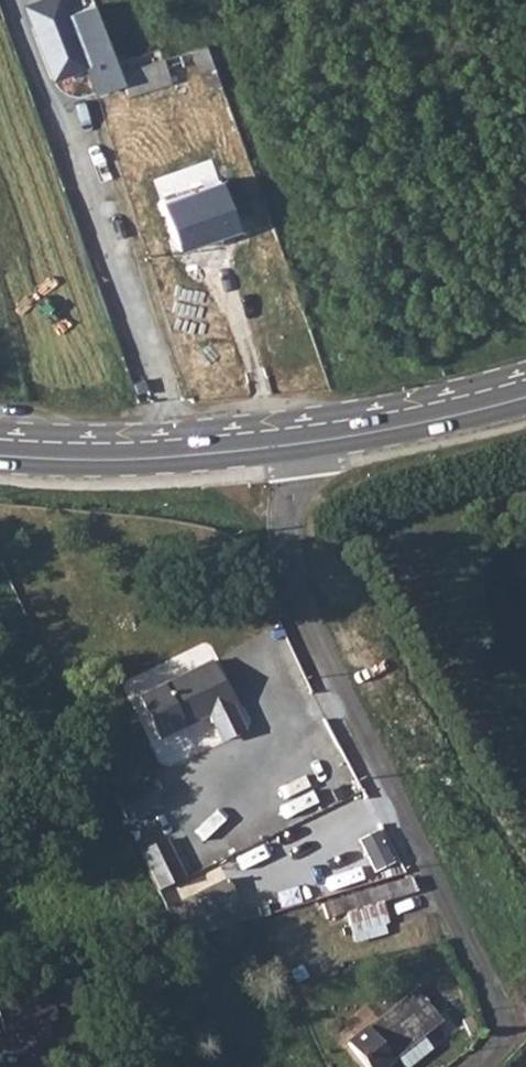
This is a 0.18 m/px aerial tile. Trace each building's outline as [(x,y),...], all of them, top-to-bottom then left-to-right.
[(172,54),(119,70),(124,84),(127,94),(171,80),(169,71),(196,62),(207,92),(223,87),(208,44),(172,54)] [(220,179),(163,200),(180,247),(237,227),(220,179)] [(211,660),(136,693),(155,737),(205,714),(218,743),(241,732),(211,660)] [(158,774),(117,789),(130,823),(171,807),(158,774)] [(382,828),(361,838),(377,871),(398,861),(382,828)] [(163,844),(138,856),(155,893),(180,881),(163,844)] [(333,888),(365,880),(358,849),(326,857),(333,888)] [(221,878),(161,907),(178,943),(243,924),(221,878)] [(353,894),(322,904),(327,918),(344,913),(350,933),(388,921),(383,901),(411,893),(407,878),(374,888),(374,889),(354,896),(353,894)] [(0,1003),(0,1013),(6,1032),(56,1017),(46,989),(0,1003)] [(396,1058),(423,1037),(439,1024),(414,992),(349,1045),(367,1066),(385,1066),(396,1058)] [(396,1058),(403,1066),(414,1066),(434,1052),(423,1037),(396,1058)]
